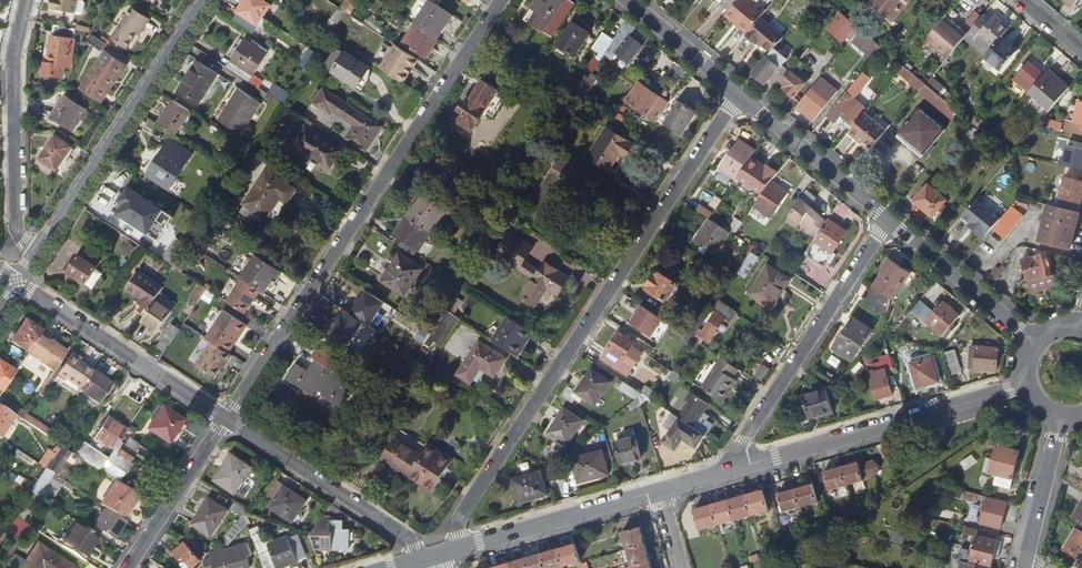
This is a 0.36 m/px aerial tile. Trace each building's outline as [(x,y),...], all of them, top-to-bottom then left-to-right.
[(66,12),(75,14),(81,15),(84,14),(85,6),(83,2),(84,0),(55,0),(53,9),(66,12)] [(233,21),(253,34),(272,4),(266,0),(247,0),(233,21)] [(431,0),(416,24),(438,38),(453,15),(431,0)] [(525,20),(553,38),(575,5),(568,0),(539,0),(525,20)] [(730,11),(739,0),(717,0),(730,11)] [(748,33),(762,17),(766,12),(752,0),(739,0),(730,11),(729,12),(740,21),(738,24),(748,33)] [(874,3),(893,19),(910,0),(876,0),(874,3)] [(127,48),(137,34),(140,29),(143,31),(151,20),(133,8),(112,38),(127,48)] [(841,11),(836,17),(837,18),(830,27),(845,39),(850,33),(855,37),(862,29),(850,19),(841,11)] [(72,26),(75,14),(66,12),(66,19),(67,25),(72,26)] [(727,15),(738,24),(740,21),(729,12),(727,15)] [(1002,37),(1009,29),(994,16),(991,19),(985,14),(970,32),(977,38),(979,35),(994,47),(1002,37)] [(952,28),(957,23),(947,15),(943,21),(952,28)] [(785,36),(762,17),(748,33),(747,35),(757,44),(759,42),(771,52),(775,47),(785,36)] [(632,35),(636,29),(627,21),(615,39),(606,53),(613,59),(618,53),(630,64),(644,46),(632,35)] [(941,23),(927,40),(945,55),(951,47),(955,50),(969,33),(957,23),(952,28),(943,21),(941,23)] [(589,33),(573,22),(558,45),(574,56),(584,40),(587,41),(590,36),(587,34),(589,33)] [(434,46),(439,39),(438,38),(416,24),(404,42),(427,57),(430,53),(432,54),(436,49),(434,46)] [(70,67),(74,31),(55,26),(54,37),(53,37),(50,65),(40,64),(39,75),(60,78),(61,66),(70,67)] [(862,29),(855,37),(871,51),(869,53),(875,58),(884,48),(862,29)] [(594,48),(605,55),(606,53),(615,39),(605,33),(594,48)] [(82,89),(100,100),(115,78),(118,80),(126,67),(124,65),(129,57),(92,36),(92,37),(88,45),(100,53),(102,50),(106,53),(82,89)] [(1018,50),(1002,37),(994,47),(985,57),(1001,70),(1018,50)] [(234,61),(229,68),(260,88),(264,81),(255,75),(270,51),(256,41),(253,44),(248,40),(246,42),(241,39),(228,58),(234,61)] [(372,61),(381,67),(393,49),(384,43),(372,61)] [(420,59),(396,44),(393,49),(381,67),(404,83),(410,74),(409,72),(412,68),(413,69),(420,59)] [(769,80),(777,86),(782,80),(790,71),(782,65),(788,58),(775,47),(771,52),(753,72),(766,83),(769,80)] [(951,47),(945,55),(949,58),(955,50),(951,47)] [(336,48),(326,63),(334,69),(333,71),(355,85),(367,67),(345,53),(344,54),(336,48)] [(1018,73),(1034,86),(1045,73),(1029,60),(1018,73)] [(181,90),(200,103),(219,74),(199,61),(181,90)] [(674,70),(686,81),(690,74),(678,64),(674,70)] [(921,87),(925,80),(905,68),(900,75),(921,87)] [(795,73),(791,70),(790,71),(782,80),(788,86),(786,89),(795,97),(806,83),(805,82),(809,77),(799,69),(795,73)] [(1056,75),(1048,69),(1045,73),(1034,86),(1029,92),(1051,110),(1068,90),(1054,78),(1056,75)] [(830,79),(824,74),(798,105),(816,120),(848,82),(837,73),(830,79)] [(695,88),(700,83),(690,74),(686,81),(695,88)] [(1070,87),(1056,75),(1054,78),(1068,90),(1070,87)] [(945,88),(932,77),(930,80),(928,83),(927,83),(940,94),(945,88)] [(103,102),(118,80),(115,78),(100,100),(103,102)] [(866,85),(859,78),(846,93),(853,99),(855,97),(866,85)] [(488,106),(491,108),(502,92),(486,81),(476,98),(473,96),(463,111),(468,115),(463,122),(473,129),(488,106)] [(628,102),(658,124),(671,104),(675,97),(676,97),(668,91),(662,98),(641,83),(628,102)] [(324,89),(314,103),(329,113),(331,110),(355,126),(347,138),(366,151),(381,127),(324,89)] [(510,99),(502,92),(491,108),(489,113),(497,118),(510,99)] [(252,93),(243,106),(246,108),(234,127),(252,138),(272,106),(252,93)] [(853,99),(846,93),(827,116),(835,122),(841,115),(853,125),(860,117),(858,116),(866,107),(855,97),(853,99)] [(63,110),(58,118),(76,130),(90,109),(68,95),(60,108),(63,110)] [(666,123),(680,101),(675,97),(671,104),(661,120),(666,123)] [(1065,130),(1081,134),(1081,100),(1075,98),(1072,108),(1078,109),(1077,113),(1070,111),(1065,130)] [(177,134),(192,111),(176,101),(161,124),(177,134)] [(666,123),(682,134),(696,112),(680,101),(666,123)] [(232,125),(234,127),(246,108),(243,106),(232,125)] [(55,116),(58,118),(63,110),(60,108),(55,116)] [(946,129),(921,108),(900,133),(926,154),(946,129)] [(861,136),(874,147),(888,130),(874,118),(867,111),(850,132),(859,139),(861,136)] [(879,112),(874,118),(888,130),(893,124),(879,112)] [(1048,118),(1046,125),(1060,129),(1062,122),(1048,118)] [(309,153),(331,167),(342,151),(307,127),(290,153),(304,162),(309,153)] [(587,156),(608,169),(619,153),(627,157),(634,147),(606,128),(587,156)] [(72,146),(56,136),(40,160),(57,170),(72,146)] [(719,168),(736,179),(738,177),(749,160),(755,151),(738,139),(719,168)] [(149,174),(172,189),(193,154),(172,140),(149,174)] [(1081,168),(1081,146),(1065,144),(1063,166),(1081,168)] [(570,185),(581,169),(561,156),(551,172),(570,185)] [(764,170),(759,166),(749,160),(738,177),(763,194),(772,180),(777,174),(766,167),(764,170)] [(768,165),(766,167),(777,174),(778,172),(768,165)] [(296,190),(266,170),(256,186),(279,201),(285,206),(296,190)] [(1058,206),(1075,210),(1079,211),(1080,211),(1081,202),(1081,180),(1065,176),(1058,206)] [(785,189),(772,180),(763,194),(756,205),(768,214),(785,189)] [(934,216),(948,200),(931,185),(917,202),(934,216)] [(279,201),(256,186),(243,204),(266,220),(279,201)] [(544,198),(551,202),(559,191),(552,186),(544,198)] [(114,211),(149,235),(165,211),(129,187),(114,211)] [(817,199),(807,190),(787,219),(816,237),(825,223),(810,210),(817,199)] [(432,230),(447,208),(425,193),(410,216),(432,230)] [(1031,199),(1022,197),(1020,203),(1029,205),(1031,199)] [(993,228),(1002,218),(978,198),(964,215),(973,223),(978,227),(976,230),(985,238),(993,228)] [(710,219),(714,213),(700,204),(696,210),(709,218),(710,219)] [(1002,218),(993,228),(1006,238),(1025,214),(1013,204),(1002,218)] [(1039,242),(1066,248),(1075,210),(1058,206),(1049,204),(1039,242)] [(1070,249),(1079,211),(1075,210),(1066,248),(1070,249)] [(421,246),(432,230),(410,216),(400,232),(421,246)] [(714,255),(730,231),(710,219),(709,218),(694,241),(714,255)] [(846,231),(828,219),(825,223),(816,237),(805,254),(823,266),(846,231)] [(511,231),(497,252),(534,278),(522,297),(535,305),(547,288),(558,295),(569,278),(545,262),(540,270),(525,260),(534,246),(511,231)] [(416,255),(421,246),(400,232),(394,240),(416,255)] [(173,244),(163,259),(178,269),(187,254),(173,244)] [(1050,250),(1023,258),(1033,291),(1059,283),(1050,250)] [(257,254),(242,277),(243,278),(261,290),(265,292),(280,269),(257,254)] [(70,272),(88,284),(99,268),(81,256),(70,272)] [(383,281),(404,295),(421,270),(400,256),(383,281)] [(910,272),(892,260),(876,286),(893,298),(910,272)] [(789,279),(769,265),(751,292),(770,304),(782,286),(783,288),(789,279)] [(645,289),(665,302),(676,285),(656,271),(645,289)] [(144,298),(142,302),(137,310),(147,316),(157,300),(165,287),(142,272),(130,289),(141,296),(144,298)] [(261,290),(243,278),(228,301),(247,313),(261,290)] [(193,296),(199,301),(208,288),(201,283),(193,296)] [(866,301),(886,314),(887,297),(874,287),(866,301)] [(386,302),(367,290),(361,299),(358,305),(352,314),(364,321),(370,326),(386,302)] [(275,308),(279,301),(267,293),(262,300),(275,308)] [(410,304),(426,314),(430,308),(415,298),(410,304)] [(708,326),(704,324),(697,335),(709,343),(723,321),(718,317),(721,313),(726,317),(731,319),(736,311),(720,299),(714,309),(717,311),(714,315),(715,316),(708,326)] [(173,311),(157,300),(147,316),(144,320),(161,330),(173,311)] [(921,300),(912,310),(924,321),(925,320),(942,335),(944,333),(947,336),(953,329),(949,327),(953,322),(958,314),(942,301),(934,311),(921,300)] [(663,319),(640,305),(635,312),(637,313),(631,324),(651,337),(663,319)] [(333,323),(327,331),(348,345),(364,321),(352,314),(345,309),(339,318),(335,325),(333,323)] [(443,347),(463,318),(448,309),(432,333),(425,344),(431,348),(435,342),(443,347)] [(226,311),(208,338),(212,341),(230,353),(248,325),(226,311)] [(723,321),(726,317),(721,313),(718,317),(723,321)] [(527,339),(532,331),(510,317),(495,340),(514,352),(524,337),(527,339)] [(835,348),(853,360),(873,330),(854,318),(835,348)] [(13,341),(29,352),(43,330),(27,320),(13,341)] [(158,346),(166,351),(181,328),(173,324),(158,346)] [(602,357),(626,373),(631,365),(633,368),(642,355),(632,348),(635,343),(619,332),(602,357)] [(54,371),(66,353),(40,336),(29,352),(28,354),(54,371)] [(517,355),(527,339),(524,337),(514,352),(517,355)] [(230,353),(212,341),(197,365),(216,377),(223,367),(226,361),(229,363),(234,355),(230,353)] [(459,373),(471,382),(481,366),(494,374),(505,358),(480,341),(459,373)] [(969,369),(996,371),(998,348),(971,346),(969,369)] [(956,349),(943,353),(951,379),(964,375),(956,349)] [(60,372),(81,386),(92,370),(76,360),(78,356),(73,352),(60,372)] [(731,377),(737,367),(721,357),(701,388),(722,401),(735,380),(731,377)] [(861,383),(866,369),(862,358),(848,374),(861,383)] [(325,393),(338,372),(317,359),(310,371),(299,364),(289,379),(313,395),(318,388),(325,393)] [(917,388),(939,382),(933,360),(912,367),(917,388)] [(3,391),(15,372),(0,362),(0,388),(3,391)] [(764,364),(757,375),(763,380),(771,368),(764,364)] [(113,382),(93,369),(92,370),(81,386),(77,393),(84,398),(86,394),(99,402),(113,382)] [(575,392),(594,405),(609,383),(590,370),(575,392)] [(876,400),(892,395),(885,370),(872,374),(875,383),(871,383),(876,400)] [(671,402),(685,380),(677,375),(661,397),(671,403),(671,402)] [(655,376),(646,390),(656,397),(666,382),(655,376)] [(636,388),(625,382),(621,388),(630,394),(636,389),(636,388)] [(638,385),(636,388),(636,389),(654,400),(656,397),(646,390),(638,385)] [(811,418),(835,411),(828,389),(805,396),(811,418)] [(696,426),(699,420),(709,404),(691,392),(687,399),(691,403),(682,417),(696,426)] [(14,414),(1,406),(0,405),(0,437),(14,414)] [(169,443),(170,441),(182,424),(184,422),(163,408),(148,430),(169,443)] [(549,433),(568,447),(584,422),(565,409),(549,433)] [(95,438),(114,450),(120,441),(127,431),(108,418),(95,438)] [(698,446),(706,434),(681,418),(670,436),(668,435),(665,440),(667,441),(666,443),(678,450),(685,438),(698,446)] [(187,427),(182,424),(170,441),(175,444),(187,427)] [(130,462),(141,445),(130,437),(125,444),(120,441),(114,450),(109,459),(129,473),(134,465),(130,462)] [(397,437),(386,455),(398,463),(397,466),(410,474),(412,473),(423,480),(437,459),(426,451),(423,455),(397,437)] [(621,464),(641,459),(635,438),(616,443),(621,464)] [(109,459),(82,442),(75,453),(101,470),(109,459)] [(1010,487),(1019,451),(996,445),(993,458),(987,457),(984,471),(997,474),(994,483),(1010,487)] [(57,456),(55,455),(49,464),(46,468),(55,474),(69,452),(62,448),(57,456)] [(579,483),(609,475),(602,452),(572,460),(579,483)] [(217,479),(236,492),(253,466),(234,453),(217,479)] [(385,458),(397,466),(398,463),(386,455),(385,458)] [(445,464),(437,459),(423,480),(421,483),(434,492),(442,480),(437,476),(445,464)] [(861,461),(844,466),(849,483),(866,478),(866,477),(874,475),(873,473),(880,471),(881,467),(880,462),(876,460),(862,464),(861,461)] [(450,468),(445,464),(437,476),(442,480),(450,468)] [(833,487),(849,483),(844,466),(828,471),(833,487)] [(40,497),(55,474),(46,468),(31,491),(40,497)] [(522,504),(548,497),(542,474),(515,482),(522,504)] [(248,478),(239,493),(246,497),(255,482),(248,478)] [(117,480),(102,505),(111,511),(124,519),(139,494),(117,480)] [(12,487),(27,497),(31,491),(15,481),(12,487)] [(815,483),(798,488),(803,504),(820,499),(815,483)] [(307,501),(284,486),(271,506),(294,521),(303,506),(307,501)] [(787,509),(803,504),(798,488),(782,493),(787,509)] [(921,488),(918,499),(928,502),(931,490),(921,488)] [(765,489),(748,494),(753,513),(770,508),(765,489)] [(25,521),(40,497),(31,491),(27,497),(15,515),(25,521)] [(737,518),(753,513),(748,494),(731,498),(737,518)] [(1006,502),(987,497),(981,522),(1000,527),(1006,502)] [(195,524),(212,535),(229,510),(211,498),(195,524)] [(720,523),(737,518),(731,498),(714,503),(720,523)] [(233,510),(243,517),(245,514),(249,510),(238,502),(233,510)] [(704,527),(720,523),(714,503),(698,508),(704,527)] [(113,538),(126,520),(124,519),(111,511),(100,528),(113,538)] [(32,537),(37,529),(25,521),(15,515),(8,527),(25,538),(28,534),(32,537)] [(342,520),(331,520),(324,516),(312,534),(315,542),(330,543),(330,540),(333,540),(333,549),(349,549),(349,529),(342,529),(342,520)] [(82,559),(98,535),(77,521),(61,545),(82,559)] [(625,529),(630,546),(647,542),(643,525),(625,529)] [(1079,527),(1067,547),(1081,557),(1081,529),(1079,527)] [(261,553),(268,567),(280,567),(279,565),(292,560),(293,563),(299,560),(288,535),(269,543),(271,548),(261,553)] [(997,541),(977,535),(975,544),(971,544),(970,549),(974,551),(971,561),(991,566),(997,541)] [(202,558),(209,552),(200,546),(198,548),(190,540),(178,549),(184,556),(186,554),(196,566),(203,560),(202,558)] [(19,567),(70,567),(72,564),(37,541),(19,567)] [(213,560),(215,567),(226,567),(244,564),(245,567),(250,567),(248,556),(254,554),(251,541),(222,549),(223,557),(213,560)] [(566,563),(583,559),(578,541),(561,545),(566,563)] [(652,558),(647,542),(630,546),(634,563),(652,558)] [(550,567),(568,567),(566,563),(561,545),(545,550),(550,567)] [(550,567),(545,550),(528,555),(532,567),(549,567),(550,567)] [(528,555),(511,560),(513,567),(532,567),(528,555)] [(652,558),(634,563),(626,566),(626,567),(655,567),(652,558)] [(511,560),(494,565),(495,567),(513,567),(511,560)]
